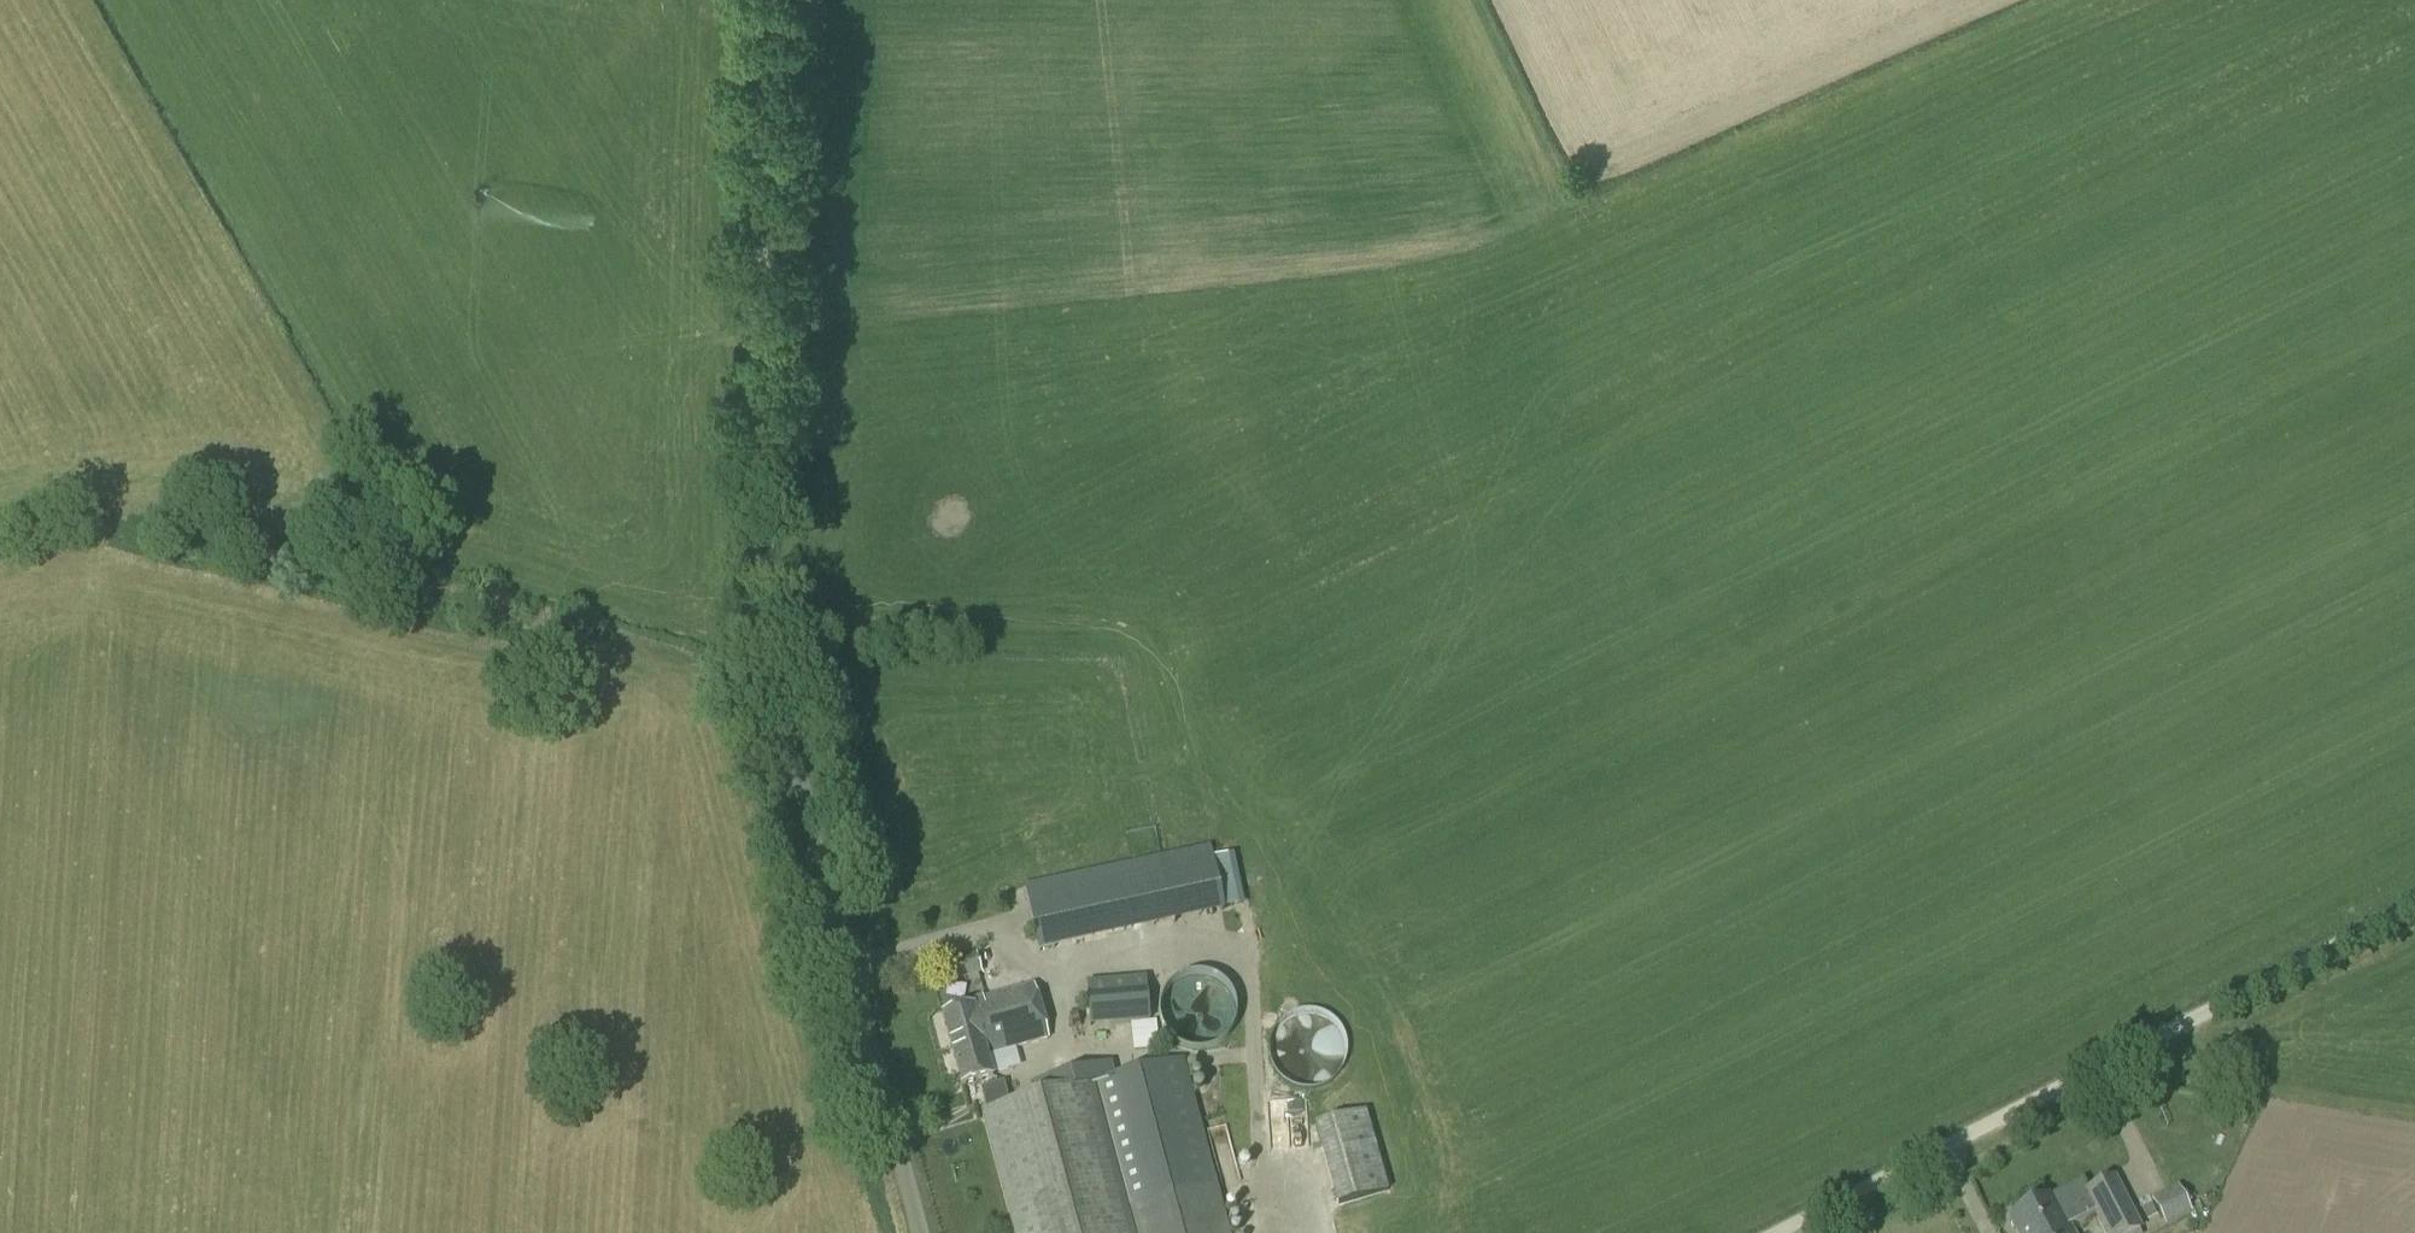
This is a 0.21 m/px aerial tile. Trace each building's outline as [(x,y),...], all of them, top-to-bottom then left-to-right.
[(1047,910),(1126,892),(1120,865),(1026,886),(1041,951),(1056,948),(1047,910)] [(957,981),(981,974),(978,964),(986,962),(984,953),(952,962),(957,981)] [(1197,1051),(1203,1051),(1210,1050),(1216,1047),(1221,1044),(1226,1039),(1230,1034),(1233,1028),(1235,1022),(1236,1015),(1236,1009),(1235,1002),(1233,996),(1230,990),(1225,985),(1220,981),(1215,978),(1209,976),(1202,974),(1196,974),(1189,975),(1183,977),(1177,980),(1172,984),(1168,989),(1164,994),(1161,1000),(1160,1006),(1159,1013),(1160,1019),(1162,1026),(1164,1032),(1168,1037),(1173,1042),(1178,1046),(1184,1049),(1190,1051),(1197,1051)] [(1090,1028),(1150,1023),(1147,978),(1086,983),(1090,1028)] [(974,1007),(941,1016),(960,1087),(993,1078),(988,1057),(1049,1040),(1034,984),(972,1001),(974,1007)] [(1217,1186),(1184,1060),(1115,1078),(1111,1063),(1029,1086),(1033,1100),(987,1113),(1019,1232),(1229,1232),(1217,1186)] [(1222,1147),(1240,1140),(1234,1124),(1216,1131),(1222,1147)] [(2067,1228),(2066,1227),(2093,1213),(2103,1232),(2137,1232),(2142,1230),(2115,1176),(2056,1207),(2051,1197),(2007,1219),(2014,1232),(2058,1232),(2067,1228)] [(2166,1224),(2189,1212),(2176,1188),(2154,1200),(2166,1224)]
